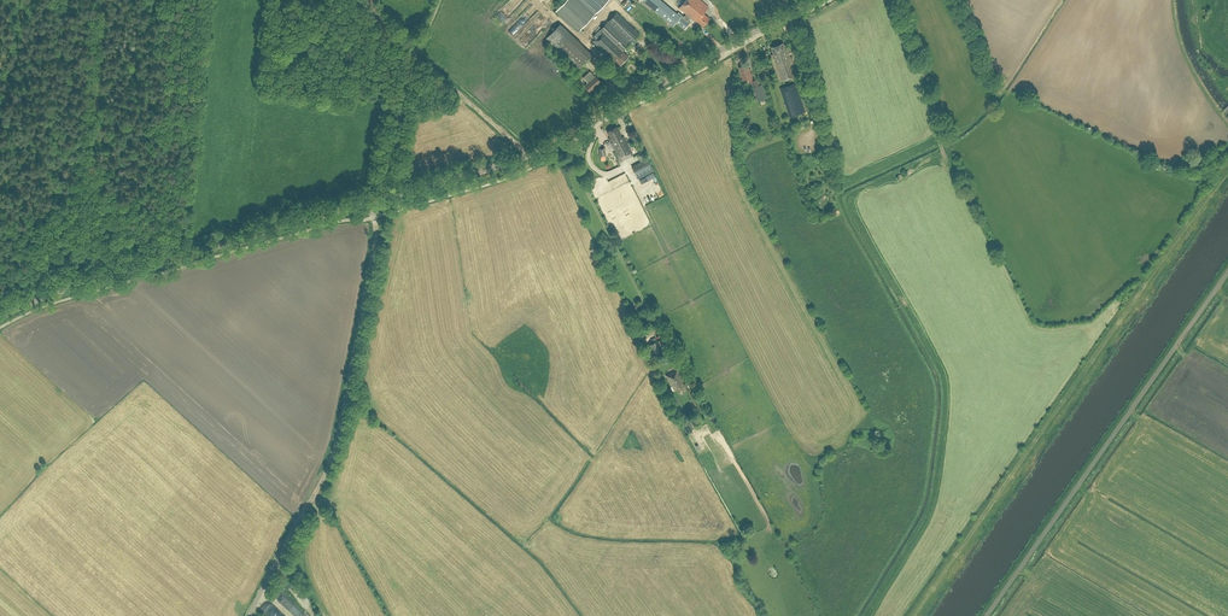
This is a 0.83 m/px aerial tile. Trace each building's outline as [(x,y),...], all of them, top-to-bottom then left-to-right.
[(555,12),(577,32),(607,0),(566,0),(555,12)] [(686,13),(684,16),(679,12),(678,14),(662,0),(643,0),(674,26),(677,22),(685,28),(690,22),(688,20),(691,17),(696,21),(697,20),(703,25),(709,18),(703,13),(709,7),(701,0),(685,0),(679,7),(686,13)] [(620,65),(629,56),(623,50),(639,33),(617,11),(593,37),(595,38),(593,40),(595,43),(594,44),(612,60),(613,59),(620,65)] [(560,23),(546,38),(579,68),(593,53),(560,23)] [(772,54),(781,81),(797,75),(795,69),(791,57),(789,58),(788,54),(790,53),(788,48),(786,49),(784,43),(772,47),(774,54),(772,54)] [(802,48),(797,49),(806,81),(811,79),(802,48)] [(750,82),(751,81),(758,101),(767,98),(763,84),(760,85),(758,78),(753,80),(752,77),(752,76),(748,64),(739,67),(744,80),(748,78),(750,82)] [(595,75),(590,70),(583,77),(588,82),(585,84),(591,91),(601,82),(595,75)] [(780,87),(790,117),(805,112),(800,95),(805,93),(801,82),(796,83),(796,82),(780,87)] [(608,131),(611,137),(609,138),(619,158),(632,152),(624,136),(622,137),(617,127),(608,131)] [(632,166),(636,175),(652,167),(647,158),(632,166)] [(645,338),(652,354),(661,350),(654,334),(645,338)] [(678,370),(667,376),(672,385),(673,385),(675,390),(684,385),(680,378),(684,376),(682,371),(679,373),(678,370)] [(680,422),(686,432),(693,429),(687,418),(680,422)] [(294,615),(300,610),(284,593),(278,598),(294,615)]
